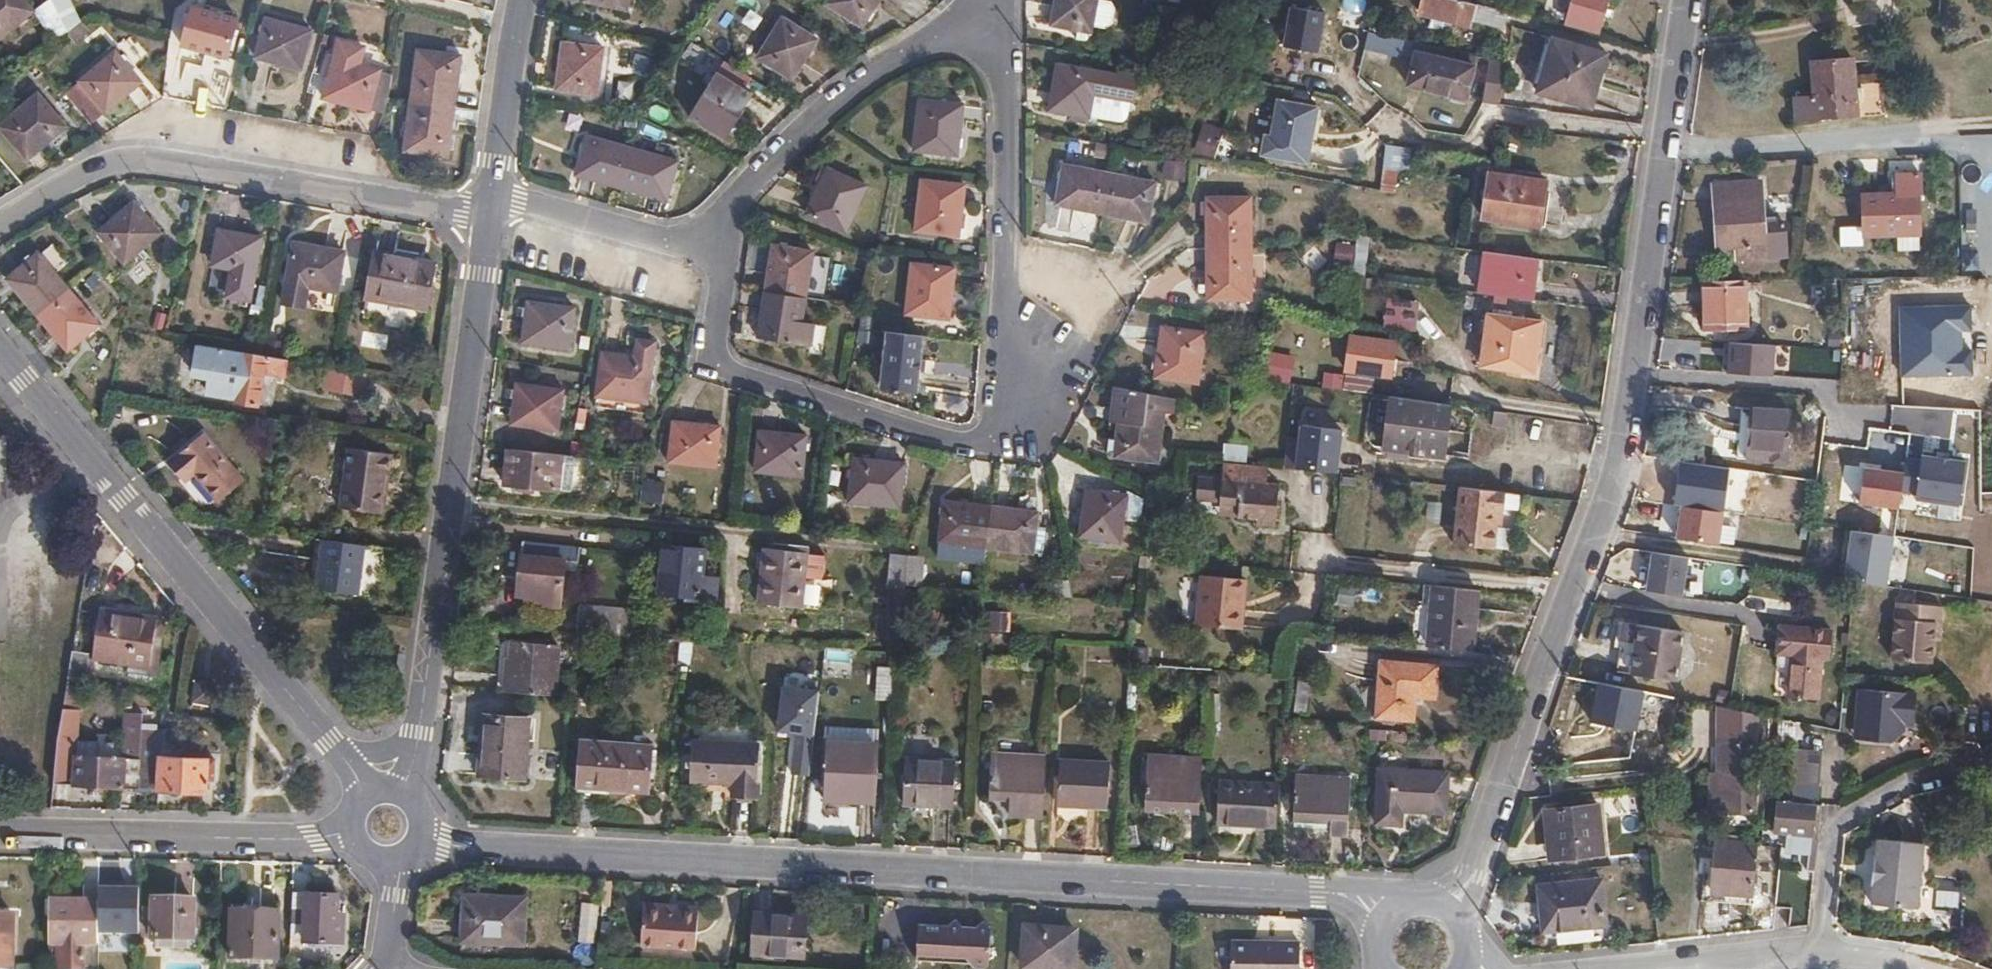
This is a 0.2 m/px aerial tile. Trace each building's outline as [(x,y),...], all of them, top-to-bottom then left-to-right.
[(22,0),(0,0),(0,37),(31,11),(22,0)] [(625,0),(581,0),(623,10),(625,0)] [(876,0),(825,0),(824,2),(860,25),(876,0)] [(1098,0),(1055,0),(1050,29),(1091,38),(1098,0)] [(1455,0),(1422,0),(1419,13),(1470,26),(1472,20),(1476,6),(1455,0)] [(1608,0),(1573,0),(1567,22),(1599,31),(1608,0)] [(1504,13),(1476,6),(1472,20),(1500,27),(1504,13)] [(225,60),(237,20),(193,8),(182,48),(225,60)] [(1329,53),(1332,11),(1291,8),(1288,50),(1329,53)] [(299,73),(309,33),(267,20),(256,60),(299,73)] [(790,79),(815,40),(781,20),(756,59),(790,79)] [(1418,53),(1420,43),(1391,36),(1341,24),(1337,40),(1399,55),(1399,52),(1416,56),(1407,85),(1465,100),(1472,66),(1418,53)] [(593,94),(603,50),(563,40),(553,84),(593,94)] [(1592,107),(1608,56),(1554,40),(1538,92),(1592,107)] [(1420,43),(1418,53),(1472,66),(1474,56),(1420,43)] [(367,112),(381,115),(386,96),(389,79),(356,69),(361,52),(337,45),(333,60),(328,58),(322,81),(327,82),(321,102),(366,114),(367,112)] [(417,97),(459,106),(470,58),(429,48),(417,97)] [(113,52),(63,95),(90,128),(140,84),(113,52)] [(1506,63),(1489,60),(1482,96),(1500,99),(1506,63)] [(755,81),(722,61),(714,75),(747,94),(755,81)] [(1860,117),(1858,62),(1820,62),(1819,96),(1798,96),(1798,117),(1860,117)] [(1130,104),(1134,80),(1057,65),(1049,111),(1087,118),(1092,96),(1130,104)] [(751,97),(747,94),(714,75),(686,117),(723,140),(751,97)] [(619,99),(634,101),(636,82),(621,81),(619,99)] [(1866,111),(1879,111),(1878,83),(1865,84),(1866,111)] [(448,155),(459,106),(417,97),(406,145),(448,155)] [(34,99),(0,126),(0,129),(26,160),(61,130),(34,99)] [(957,156),(962,104),(919,100),(913,151),(957,156)] [(1264,135),(1260,156),(1305,164),(1316,107),(1276,100),(1270,137),(1264,135)] [(1216,153),(1219,126),(1202,124),(1199,151),(1216,153)] [(577,174),(621,186),(631,149),(587,136),(577,174)] [(1384,145),(1382,192),(1403,193),(1405,146),(1384,145)] [(631,149),(621,186),(667,199),(677,162),(631,149)] [(1056,204),(1101,214),(1108,175),(1063,166),(1056,204)] [(846,230),(865,183),(826,167),(807,214),(846,230)] [(1921,193),(1920,173),(1897,173),(1897,195),(1863,195),(1864,234),(1897,234),(1897,248),(1919,248),(1917,193),(1921,193)] [(1108,175),(1101,214),(1147,223),(1155,184),(1108,175)] [(1542,228),(1546,183),(1491,177),(1485,222),(1542,228)] [(1783,224),(1775,225),(1763,225),(1763,218),(1761,182),(1714,186),(1719,249),(1736,248),(1737,260),(1786,257),(1783,224)] [(958,239),(963,189),(920,184),(915,234),(958,239)] [(1207,199),(1207,249),(1250,249),(1249,198),(1207,199)] [(159,236),(131,204),(97,234),(124,265),(159,236)] [(248,301),(259,242),(217,234),(211,267),(231,271),(226,297),(248,301)] [(1369,268),(1371,241),(1340,239),(1338,266),(1369,268)] [(336,295),(342,256),(293,247),(282,307),(303,310),(307,290),(336,295)] [(774,248),(767,292),(806,298),(813,254),(774,248)] [(1250,249),(1207,249),(1208,300),(1251,300),(1250,249)] [(1517,300),(1530,302),(1536,259),(1488,253),(1481,295),(1517,300)] [(6,281),(36,318),(67,292),(35,255),(6,281)] [(427,311),(433,267),(376,257),(369,301),(427,311)] [(951,319),(957,270),(914,265),(908,314),(951,319)] [(1747,281),(1705,282),(1706,330),(1747,330),(1747,281)] [(67,292),(36,318),(66,353),(96,328),(67,292)] [(806,298),(767,292),(760,338),(798,344),(806,298)] [(1421,329),(1421,300),(1389,299),(1388,328),(1421,329)] [(570,349),(574,308),(528,301),(523,342),(570,349)] [(1966,305),(1898,307),(1900,374),(1933,373),(1933,372),(1967,371),(1966,305)] [(1534,375),(1542,323),(1490,315),(1483,367),(1534,375)] [(1203,383),(1208,333),(1167,327),(1161,377),(1203,383)] [(1391,377),(1397,346),(1352,337),(1346,370),(1391,377)] [(1774,375),(1776,344),(1729,342),(1727,372),(1774,375)] [(649,397),(657,357),(605,346),(597,386),(649,397)] [(916,389),(921,352),(881,347),(876,384),(916,389)] [(1272,351),(1266,378),(1291,383),(1296,356),(1272,351)] [(277,358),(255,355),(245,353),(237,403),(259,406),(262,383),(271,384),(273,377),(285,379),(289,360),(277,358)] [(362,396),(365,374),(343,370),(329,368),(325,391),(362,396)] [(1346,375),(1343,391),(1373,395),(1376,380),(1346,375)] [(1926,409),(1954,411),(1955,380),(1928,378),(1927,385),(1926,401),(1926,409)] [(558,431),(564,391),(518,383),(512,424),(558,431)] [(1445,458),(1452,407),(1451,407),(1373,395),(1343,391),(1337,390),(1329,442),(1445,458)] [(1157,463),(1165,412),(1123,405),(1115,458),(1157,463)] [(1926,409),(1899,407),(1897,437),(1939,440),(1967,442),(1969,412),(1954,411),(1926,409)] [(1789,413),(1752,410),(1747,463),(1771,465),(1771,467),(1786,468),(1788,450),(1786,450),(1789,413)] [(1955,474),(1981,475),(1981,413),(1969,412),(1967,442),(1939,440),(1937,451),(1956,453),(1955,474)] [(1827,417),(1820,473),(1832,474),(1831,493),(1865,497),(1885,500),(1887,480),(1867,477),(1871,441),(1839,418),(1827,417)] [(715,467),(719,427),(673,422),(669,462),(715,467)] [(804,476),(807,437),(760,432),(757,471),(804,476)] [(243,481),(202,433),(167,464),(183,482),(193,473),(217,501),(243,481)] [(1226,445),(1225,461),(1249,462),(1250,446),(1226,445)] [(343,508),(382,513),(388,475),(392,475),(395,455),(353,448),(343,508)] [(582,457),(509,449),(506,483),(578,491),(582,457)] [(893,514),(898,463),(855,459),(851,509),(893,514)] [(1246,465),(1224,462),(1223,479),(1197,476),(1194,499),(1218,502),(1235,503),(1234,517),(1255,520),(1255,526),(1274,528),(1278,486),(1265,485),(1267,467),(1246,465)] [(388,475),(382,513),(388,514),(392,475),(388,475)] [(643,502),(665,504),(666,481),(644,480),(643,502)] [(1515,513),(1517,494),(1459,488),(1454,544),(1505,549),(1507,528),(1509,512),(1515,513)] [(1122,549),(1127,502),(1086,497),(1081,544),(1122,549)] [(1885,500),(1865,497),(1862,519),(1883,520),(1885,500)] [(1235,503),(1218,502),(1217,515),(1234,517),(1235,503)] [(986,547),(990,509),(945,503),(941,541),(986,547)] [(1684,537),(1684,507),(1663,508),(1664,537),(1684,537)] [(1038,515),(990,509),(986,547),(1034,554),(1038,515)] [(1729,545),(1731,511),(1687,509),(1685,543),(1729,545)] [(1514,528),(1515,513),(1509,512),(1507,528),(1514,528)] [(1897,589),(1905,539),(1851,530),(1843,580),(1897,589)] [(359,596),(366,545),(350,543),(322,540),(315,591),(359,596)] [(580,547),(522,540),(517,595),(535,597),(535,604),(560,606),(565,559),(579,560),(580,547)] [(762,547),(756,599),(756,603),(816,609),(822,553),(804,552),(805,545),(784,543),(784,550),(762,547)] [(703,576),(705,550),(665,546),(662,592),(700,596),(701,592),(716,593),(717,577),(703,576)] [(1690,598),(1695,557),(1653,553),(1649,594),(1690,598)] [(890,610),(903,611),(903,608),(906,586),(907,558),(892,563),(890,585),(892,585),(890,610)] [(907,558),(906,586),(921,587),(924,559),(907,558)] [(1235,608),(1239,578),(1198,574),(1192,624),(1239,630),(1242,609),(1235,608)] [(1245,579),(1239,578),(1235,608),(1242,609),(1245,579)] [(1431,647),(1469,651),(1474,592),(1436,588),(1431,647)] [(1929,665),(1933,642),(1935,627),(1939,628),(1942,609),(1898,603),(1889,659),(1929,665)] [(148,665),(158,616),(103,604),(93,654),(148,665)] [(632,636),(634,609),(580,604),(579,632),(632,636)] [(1634,651),(1631,675),(1675,681),(1681,632),(1623,624),(1619,649),(1634,651)] [(561,631),(513,627),(511,642),(561,645),(561,631)] [(1805,633),(1792,631),(1788,651),(1790,651),(1784,691),(1813,695),(1819,656),(1828,657),(1832,630),(1806,627),(1805,633)] [(1788,651),(1792,631),(1779,629),(1777,649),(1788,651)] [(511,642),(507,691),(558,695),(561,645),(511,642)] [(1619,649),(1616,673),(1631,675),(1634,651),(1619,649)] [(73,650),(69,678),(85,680),(90,653),(73,650)] [(825,676),(850,677),(852,652),(827,650),(825,676)] [(1434,697),(1437,668),(1383,663),(1377,717),(1411,720),(1414,695),(1434,697)] [(895,701),(897,668),(880,667),(878,700),(895,701)] [(214,705),(217,686),(197,682),(194,701),(214,705)] [(1855,686),(1851,722),(1858,723),(1857,738),(1881,741),(1898,730),(1900,723),(1909,724),(1913,695),(1855,686)] [(820,735),(822,690),(786,688),(783,733),(820,735)] [(1675,730),(1681,700),(1640,693),(1635,723),(1675,730)] [(126,788),(161,789),(163,730),(143,730),(145,714),(128,713),(126,759),(127,759),(127,760),(126,788)] [(543,780),(546,720),(486,715),(481,775),(543,780)] [(1858,723),(1851,722),(1848,737),(1857,738),(1858,723)] [(163,730),(161,789),(208,791),(210,759),(184,758),(183,731),(163,730)] [(1725,738),(1722,773),(1720,810),(1756,813),(1761,740),(1725,738)] [(654,788),(654,745),(585,741),(584,779),(612,781),(612,786),(654,788)] [(697,742),(694,780),(738,783),(737,797),(759,799),(763,746),(697,742)] [(878,746),(826,742),(823,784),(858,786),(857,801),(874,802),(878,746)] [(1802,749),(1798,781),(1821,784),(1825,752),(1802,749)] [(1046,759),(992,756),(989,798),(1010,800),(1009,815),(1042,817),(1046,759)] [(1147,809),(1200,812),(1202,760),(1149,757),(1147,809)] [(950,807),(954,764),(903,761),(902,803),(950,807)] [(1105,810),(1107,766),(1059,763),(1057,807),(1105,810)] [(1443,814),(1445,776),(1378,772),(1375,826),(1398,828),(1399,812),(1443,814)] [(1720,810),(1722,773),(1714,773),(1713,809),(1720,810)] [(1345,834),(1348,779),(1296,776),(1294,820),(1329,822),(1328,834),(1345,834)] [(1795,801),(1814,803),(1814,796),(1819,797),(1821,784),(1798,781),(1795,801)] [(1218,826),(1277,829),(1277,813),(1279,787),(1220,785),(1218,826)] [(1789,929),(1810,928),(1815,881),(1825,804),(1814,803),(1795,801),(1783,800),(1780,830),(1791,832),(1790,846),(1810,849),(1808,869),(1778,866),(1775,909),(1788,910),(1789,929)] [(1600,865),(1597,816),(1542,820),(1544,838),(1549,838),(1550,869),(1600,865)] [(1876,881),(1872,881),(1870,901),(1915,907),(1923,843),(1876,838),(1874,859),(1879,859),(1876,881)] [(1707,880),(1707,904),(1717,898),(1736,898),(1736,907),(1756,907),(1755,847),(1716,848),(1716,864),(1701,864),(1701,881),(1707,880)] [(1938,886),(1937,906),(1959,908),(1961,888),(1938,886)] [(309,894),(296,893),(293,941),(307,942),(309,894)] [(341,896),(309,894),(307,942),(347,944),(348,923),(340,922),(341,896)] [(1600,934),(1595,894),(1533,899),(1538,940),(1600,934)] [(522,949),(524,901),(460,897),(459,945),(522,949)] [(1717,898),(1707,904),(1707,907),(1736,907),(1736,898),(1717,898)] [(102,901),(54,900),(51,968),(84,968),(97,968),(101,968),(102,901)] [(197,941),(198,901),(157,900),(156,940),(197,941)] [(591,940),(593,903),(579,903),(576,939),(591,940)] [(680,917),(680,910),(640,908),(640,914),(680,917)] [(695,910),(680,910),(680,917),(640,914),(639,948),(692,952),(695,910)] [(282,959),(282,914),(236,914),(236,959),(282,959)] [(15,916),(0,916),(0,968),(14,968),(15,916)] [(802,956),(804,917),(753,916),(751,954),(802,956)] [(992,932),(986,924),(980,924),(974,930),(963,929),(959,922),(950,922),(947,927),(919,926),(918,962),(972,966),(973,968),(974,968),(988,968),(990,967),(992,932)] [(1077,932),(1025,929),(1024,968),(1036,968),(1076,968),(1077,932)] [(1233,943),(1232,968),(1300,968),(1301,944),(1233,943)] [(574,947),(577,966),(593,963),(589,944),(574,947)] [(292,961),(292,968),(307,968),(307,961),(292,961)]
